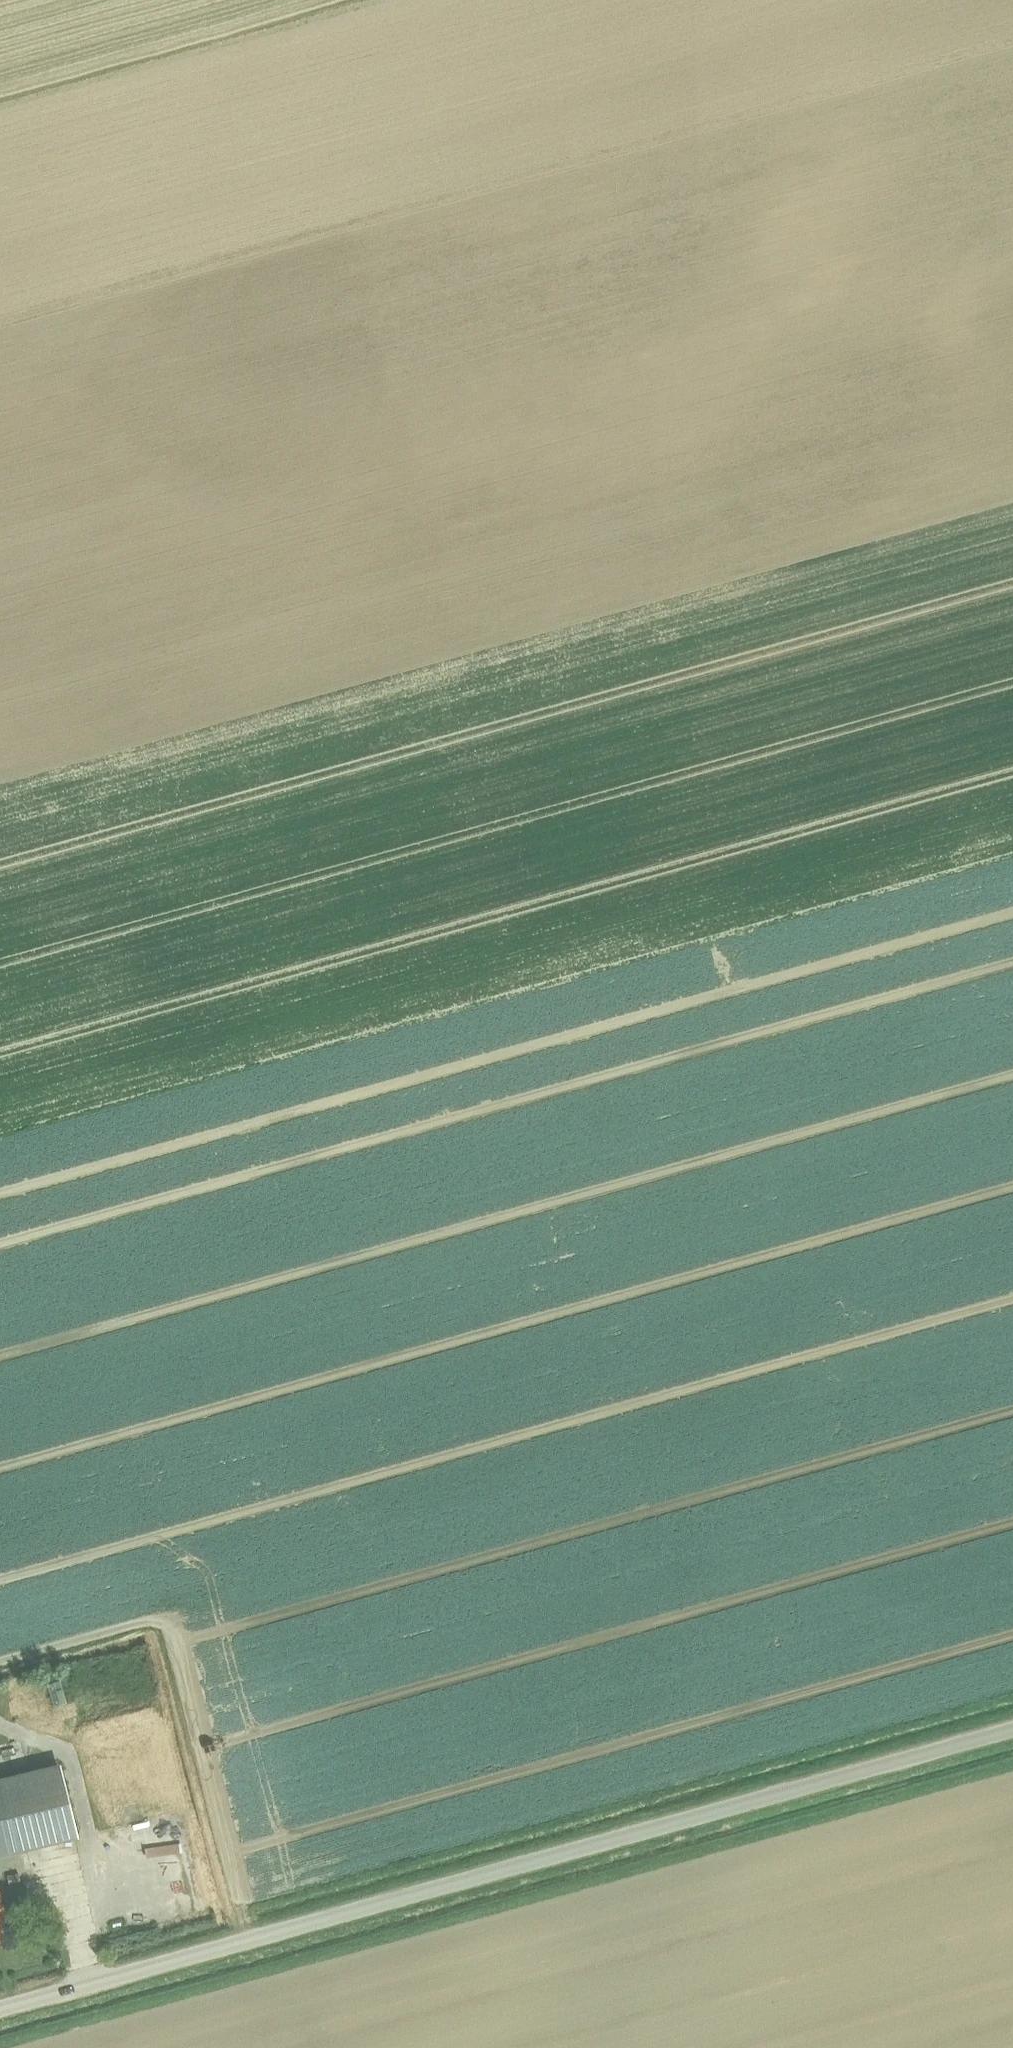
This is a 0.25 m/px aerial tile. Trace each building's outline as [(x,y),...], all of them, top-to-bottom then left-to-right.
[(57,1764),(0,1778),(0,1855),(16,1851),(75,1837),(57,1764)] [(161,1858),(185,1854),(184,1844),(160,1849),(161,1858)] [(19,1873),(9,1875),(10,1883),(21,1881),(19,1873)]
